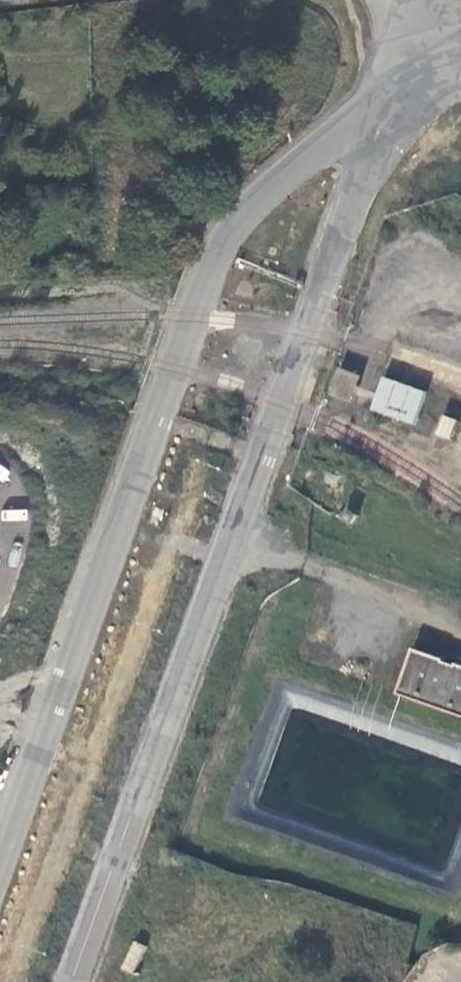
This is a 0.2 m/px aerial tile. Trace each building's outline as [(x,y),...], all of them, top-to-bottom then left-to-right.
[(336,389),(352,395),(357,381),(341,376),(336,389)] [(415,423),(424,389),(379,377),(370,411),(415,423)] [(344,519),(355,526),(362,516),(351,509),(344,519)] [(460,730),(460,684),(401,662),(386,701),(460,730)]
